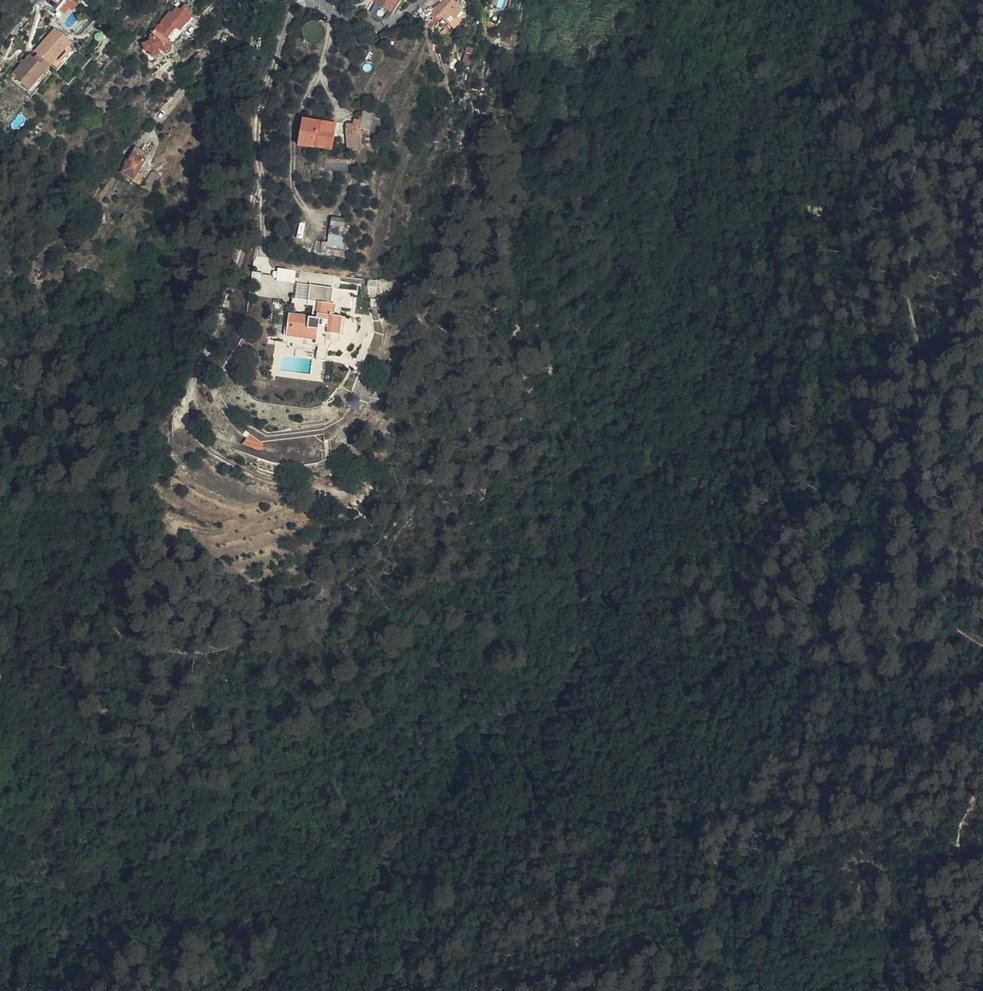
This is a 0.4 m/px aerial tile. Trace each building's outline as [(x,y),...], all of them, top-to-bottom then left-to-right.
[(394,0),(370,0),(389,10),(394,0)] [(447,24),(455,17),(461,10),(455,4),(451,0),(430,0),(423,8),(428,14),(430,12),(435,17),(437,15),(447,24)] [(161,56),(158,50),(159,49),(162,51),(162,52),(163,53),(164,53),(165,53),(167,53),(169,56),(172,53),(169,51),(171,50),(171,48),(172,48),(172,46),(172,45),(172,43),(172,42),(171,42),(171,41),(170,40),(169,40),(166,38),(174,27),(178,29),(189,14),(182,9),(180,11),(177,9),(173,7),(169,13),(167,12),(150,37),(152,38),(150,41),(151,44),(145,47),(148,54),(151,53),(154,59),(161,56)] [(191,15),(189,14),(178,29),(174,27),(166,38),(169,40),(170,40),(171,41),(171,42),(172,42),(172,43),(191,15)] [(455,17),(447,24),(452,29),(459,21),(455,17)] [(46,69),(66,46),(50,32),(33,50),(37,53),(33,57),(46,69)] [(70,41),(66,46),(71,51),(76,46),(70,41)] [(71,51),(66,46),(46,69),(51,74),(71,51)] [(206,49),(200,46),(191,62),(196,65),(206,49)] [(42,72),(30,61),(25,57),(7,76),(25,92),(42,72)] [(42,72),(46,69),(33,57),(30,61),(42,72)] [(47,77),(42,72),(25,92),(29,96),(47,77)] [(362,111),(359,128),(361,128),(368,130),(371,114),(362,111)] [(300,143),(313,146),(315,138),(333,141),(336,123),(305,118),(300,143)] [(354,158),(354,157),(361,128),(359,128),(355,127),(353,132),(346,131),(340,155),(350,157),(354,158)] [(315,138),(313,146),(331,149),(333,141),(315,138)] [(134,148),(131,153),(139,157),(141,153),(134,148)] [(139,185),(144,177),(138,173),(148,157),(141,153),(139,157),(131,153),(130,152),(122,164),(124,166),(121,170),(135,179),(133,181),(139,185)] [(152,193),(162,176),(154,170),(143,187),(152,193)] [(342,250),(345,221),(331,219),(328,248),(342,250)] [(278,268),(278,280),(296,280),(296,269),(278,268)] [(303,279),(301,296),(315,298),(314,302),(313,314),(287,310),(286,320),(282,319),(281,330),(293,331),(293,328),(304,329),(304,332),(316,333),(317,330),(327,331),(327,335),(340,336),(341,337),(342,329),(346,330),(348,311),(342,311),(344,301),(351,302),(353,291),(360,292),(360,287),(303,279)] [(315,298),(301,296),(286,294),(285,298),(314,302),(315,298)] [(340,338),(340,336),(327,335),(327,331),(317,330),(316,333),(304,332),(304,329),(293,328),(293,331),(281,330),(279,339),(319,345),(317,357),(326,358),(328,345),(333,337),(340,338)]
